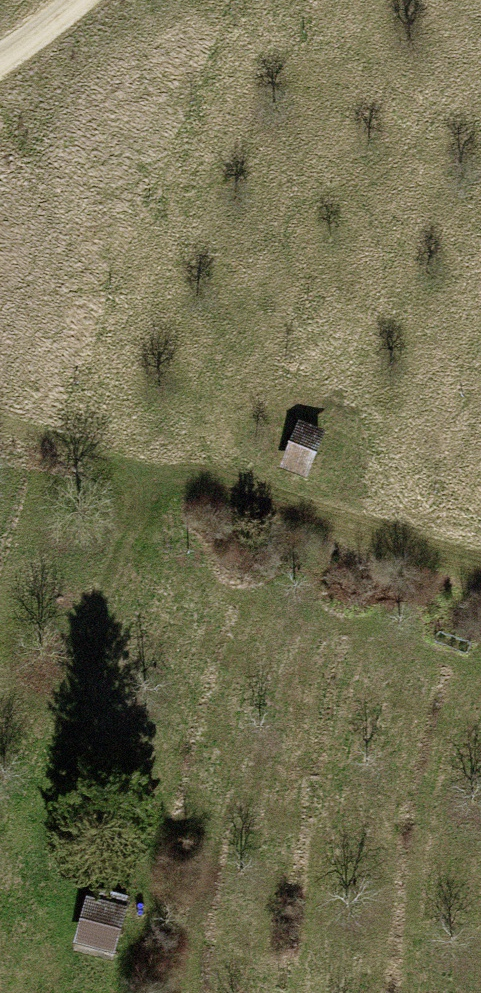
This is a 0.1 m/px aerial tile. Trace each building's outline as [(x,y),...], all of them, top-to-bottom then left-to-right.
[(325,433),(298,424),(282,473),(308,482),(325,433)] [(130,910),(87,900),(75,951),(118,961),(130,910)]
